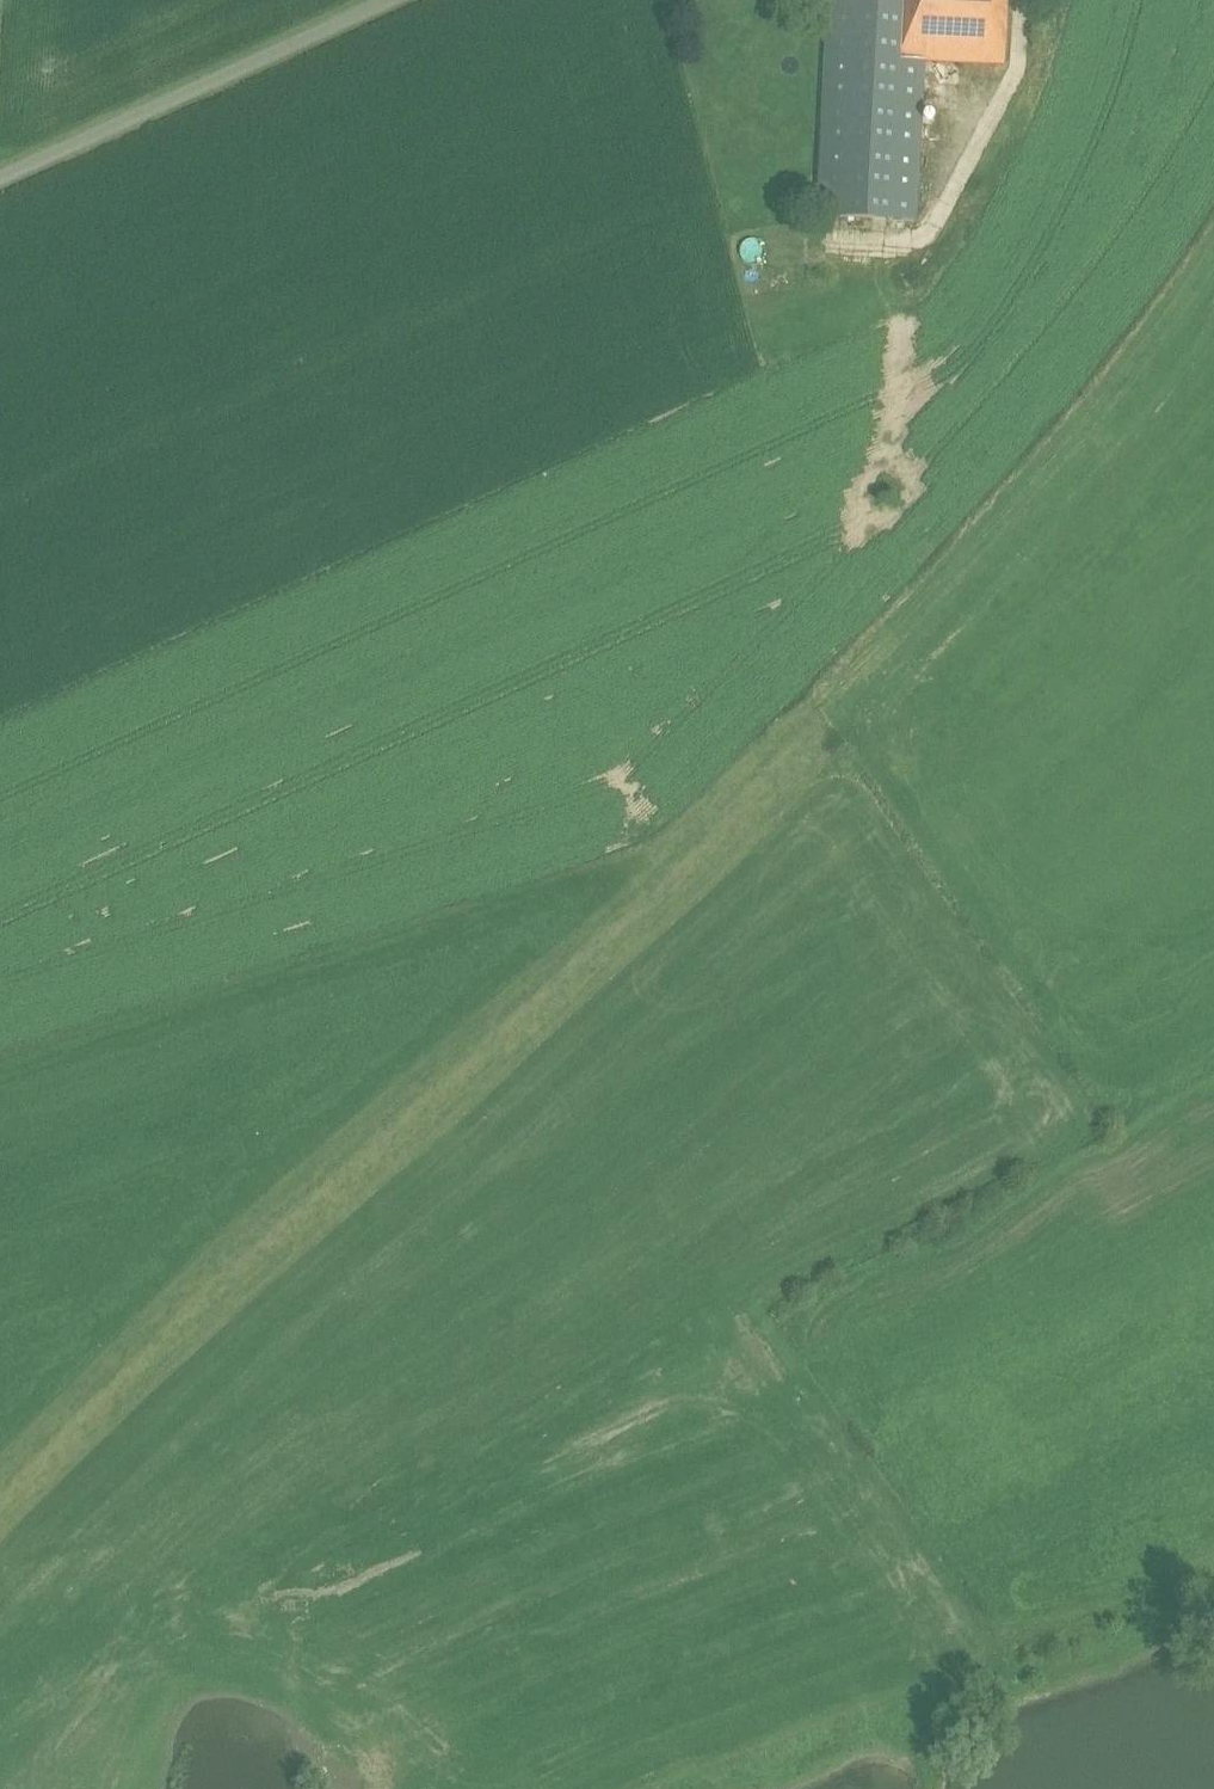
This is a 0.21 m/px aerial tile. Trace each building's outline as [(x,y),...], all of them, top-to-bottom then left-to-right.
[(815,217),(917,222),(925,62),(1004,67),(1008,0),(827,0),(815,217)]
